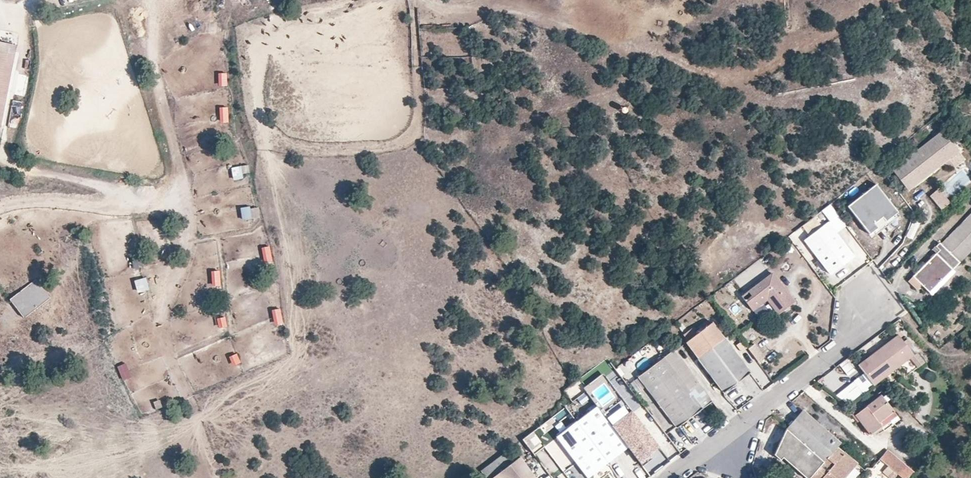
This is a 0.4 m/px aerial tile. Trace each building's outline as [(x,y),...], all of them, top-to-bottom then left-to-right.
[(9,45),(0,43),(0,93),(9,45)] [(226,74),(218,74),(218,87),(226,87),(226,74)] [(893,165),(909,185),(958,147),(942,126),(893,165)] [(233,180),(250,178),(248,165),(231,168),(233,180)] [(898,209),(877,182),(849,204),(870,231),(898,209)] [(939,190),(931,197),(943,211),(951,204),(939,190)] [(240,210),(242,221),(260,218),(258,206),(240,210)] [(944,239),(942,237),(935,243),(940,248),(915,275),(929,290),(970,247),(970,210),(944,239)] [(912,220),(906,238),(913,241),(919,223),(912,220)] [(832,272),(856,255),(831,223),(808,240),(832,272)] [(264,263),(272,262),(270,247),(261,248),(264,263)] [(219,271),(210,272),(211,288),(220,287),(219,271)] [(795,301),(774,273),(744,295),(753,307),(766,297),(774,308),(781,303),(786,308),(795,301)] [(134,281),(136,294),(149,291),(146,278),(134,281)] [(50,300),(36,282),(10,302),(23,320),(50,300)] [(774,308),(779,313),(786,308),(781,303),(774,308)] [(270,311),(274,326),(284,324),(280,309),(270,311)] [(726,390),(750,371),(712,322),(688,341),(726,390)] [(914,355),(898,334),(858,364),(874,384),(914,355)] [(755,343),(749,347),(754,354),(760,350),(755,343)] [(676,349),(639,377),(677,427),(714,399),(676,349)] [(760,361),(765,356),(760,350),(754,354),(760,361)] [(228,358),(232,367),(241,364),(236,354),(228,358)] [(919,358),(905,365),(909,374),(923,367),(919,358)] [(849,361),(840,364),(846,377),(854,373),(849,361)] [(125,368),(117,370),(121,384),(129,382),(125,368)] [(872,389),(864,376),(836,394),(845,407),(872,389)] [(563,390),(569,400),(584,390),(578,380),(563,390)] [(894,414),(880,393),(859,410),(864,416),(859,420),(872,439),(884,431),(880,425),(894,414)] [(799,407),(783,427),(806,445),(820,458),(833,444),(837,439),(799,407)] [(608,465),(628,450),(613,430),(607,422),(597,409),(556,439),(585,477),(590,477),(608,465)] [(623,409),(607,422),(613,430),(629,417),(623,409)] [(859,420),(864,416),(859,410),(854,413),(859,420)] [(639,465),(660,449),(634,414),(629,417),(613,430),(628,450),(639,465)] [(783,427),(775,442),(783,450),(779,454),(790,464),(795,459),(809,471),(817,477),(839,477),(854,462),(833,444),(820,458),(806,445),(783,427)] [(783,450),(775,442),(770,452),(776,457),(779,454),(783,450)] [(898,471),(906,463),(888,448),(881,456),(898,471)] [(522,457),(494,477),(538,477),(522,457)] [(809,471),(795,459),(790,464),(804,477),(807,474),(809,471)] [(854,462),(839,477),(852,477),(860,468),(854,462)] [(590,477),(605,477),(613,472),(608,465),(590,477)] [(882,473),(887,477),(896,477),(897,477),(887,468),(882,473)]
